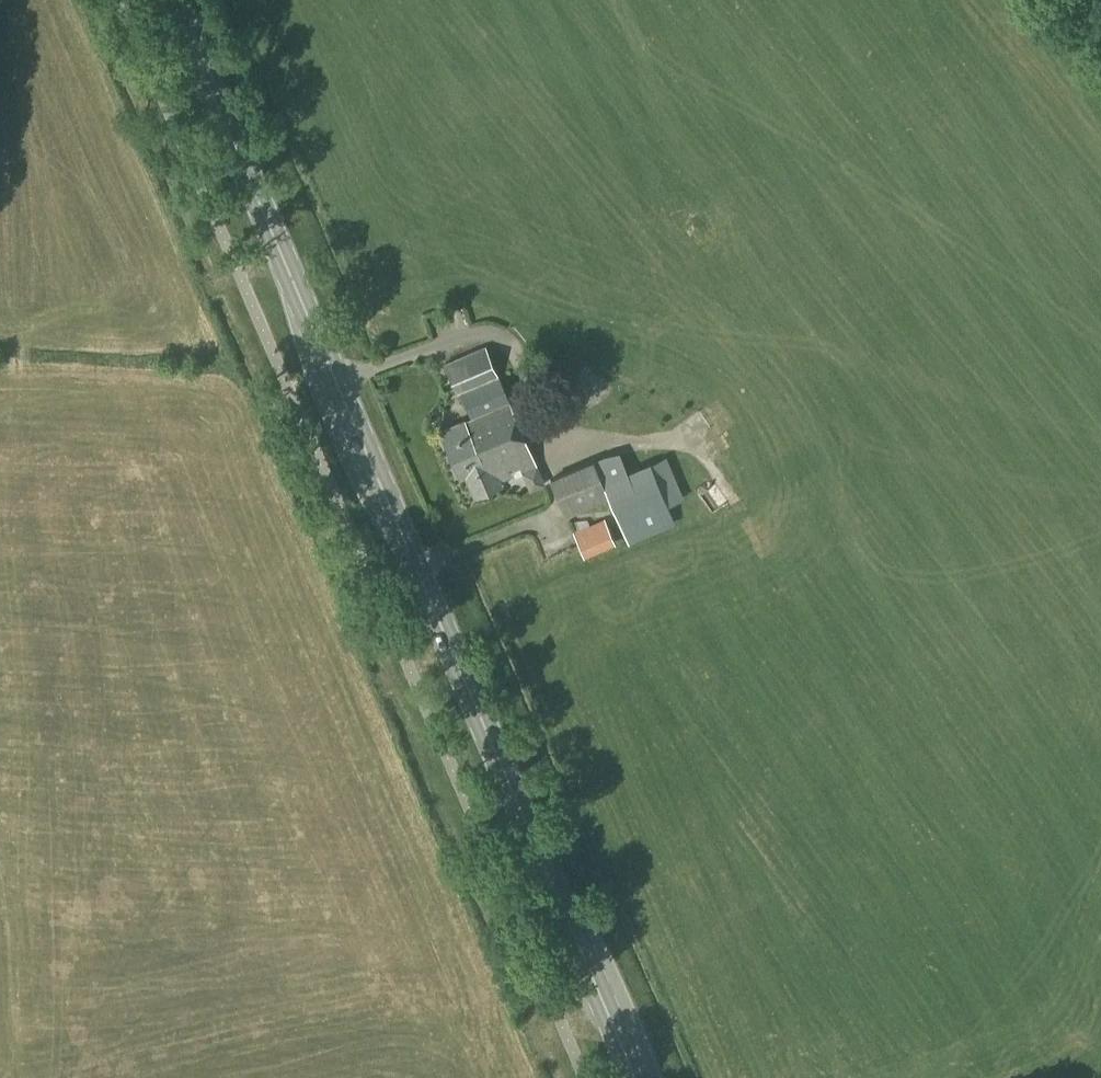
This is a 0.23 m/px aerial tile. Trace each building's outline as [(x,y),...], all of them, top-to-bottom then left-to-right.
[(474,458),(454,466),(460,478),(466,475),(475,496),(500,485),(498,481),(536,465),(509,403),(485,347),(445,364),(458,395),(460,394),(474,388),(496,439),(482,444),(479,435),(471,439),(474,446),(470,447),(474,458)] [(439,431),(454,466),(474,458),(470,447),(474,446),(471,439),(479,435),(482,444),(496,439),(474,388),(460,394),(471,419),(465,421),(465,420),(439,431)] [(600,483),(591,462),(551,479),(565,513),(609,495),(628,541),(674,522),(649,463),(600,483)] [(581,554),(613,541),(604,520),(573,533),(581,554)]
